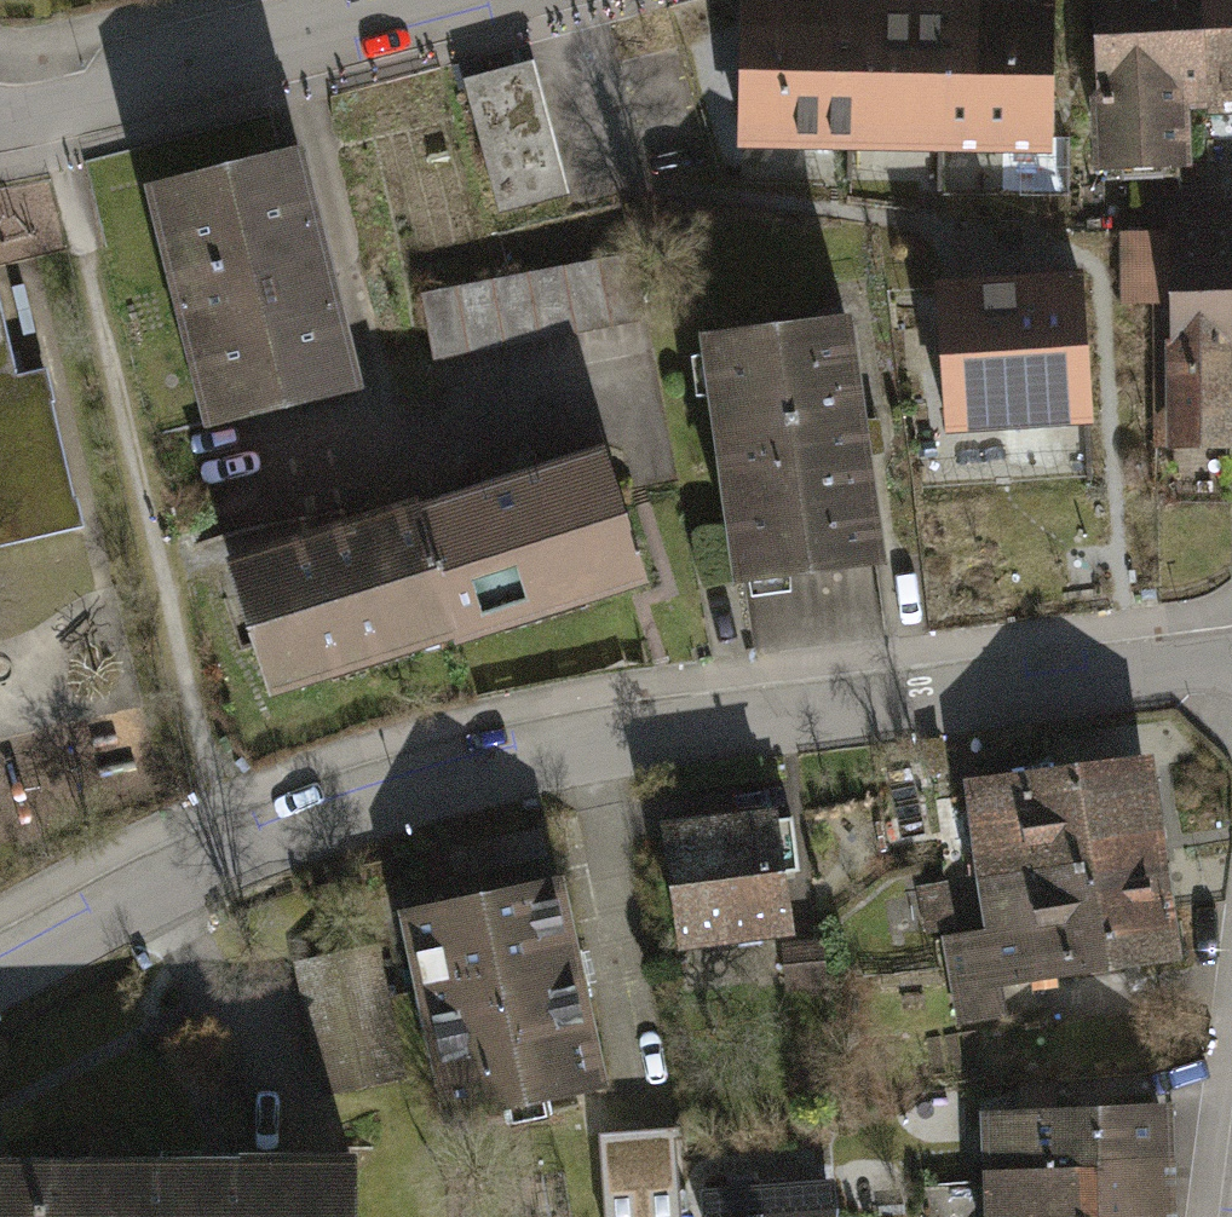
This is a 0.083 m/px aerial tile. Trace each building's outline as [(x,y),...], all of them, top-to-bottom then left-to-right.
[(846,0),(742,0),(718,4),(718,123),(781,149),(844,147),(846,0)] [(945,0),(846,0),(844,147),(942,148),(945,0)] [(1047,0),(1033,0),(945,0),(942,148),(1046,149),(1047,0)] [(1208,121),(1205,0),(1094,0),(1099,185),(1194,182),(1192,121),(1208,121)] [(1231,120),(1231,0),(1205,0),(1208,121),(1231,120)] [(472,82),(509,218),(580,199),(543,63),(472,82)] [(358,386),(299,144),(141,182),(201,424),(358,386)] [(1166,452),(1231,452),(1231,218),(1168,217),(1166,452)] [(646,257),(439,300),(455,379),(662,336),(646,257)] [(1087,281),(939,291),(948,423),(1096,413),(1087,281)] [(92,523),(51,368),(23,375),(2,297),(0,298),(0,547),(92,523)] [(847,320),(711,340),(747,590),(884,570),(847,320)] [(627,452),(437,510),(476,634),(665,576),(627,452)] [(437,510),(230,573),(269,698),(476,634),(437,510)] [(1186,911),(1167,757),(1074,768),(1085,854),(1035,860),(1040,898),(996,904),(1000,934),(1186,911)] [(1074,768),(961,783),(976,906),(996,904),(1040,898),(1035,860),(1085,854),(1074,768)] [(791,810),(667,828),(682,937),(789,922),(781,870),(799,868),(791,810)] [(579,887),(412,919),(452,1127),(619,1095),(579,887)] [(918,891),(887,892),(888,939),(918,938),(918,891)] [(1193,970),(1186,911),(1000,934),(950,940),(961,1028),(1015,1021),(1012,993),(1193,970)] [(386,950),(301,967),(328,1101),(414,1084),(386,950)] [(825,986),(801,988),(805,1021),(829,1019),(825,986)] [(1180,1110),(993,1114),(995,1177),(1182,1172),(1180,1110)] [(839,1155),(838,1216),(926,1216),(927,1156),(839,1155)] [(151,1165),(0,1166),(0,1216),(151,1216),(151,1165)] [(386,1165),(151,1165),(151,1216),(386,1216),(386,1165)] [(995,1177),(996,1216),(1183,1216),(1182,1172),(995,1177)]
